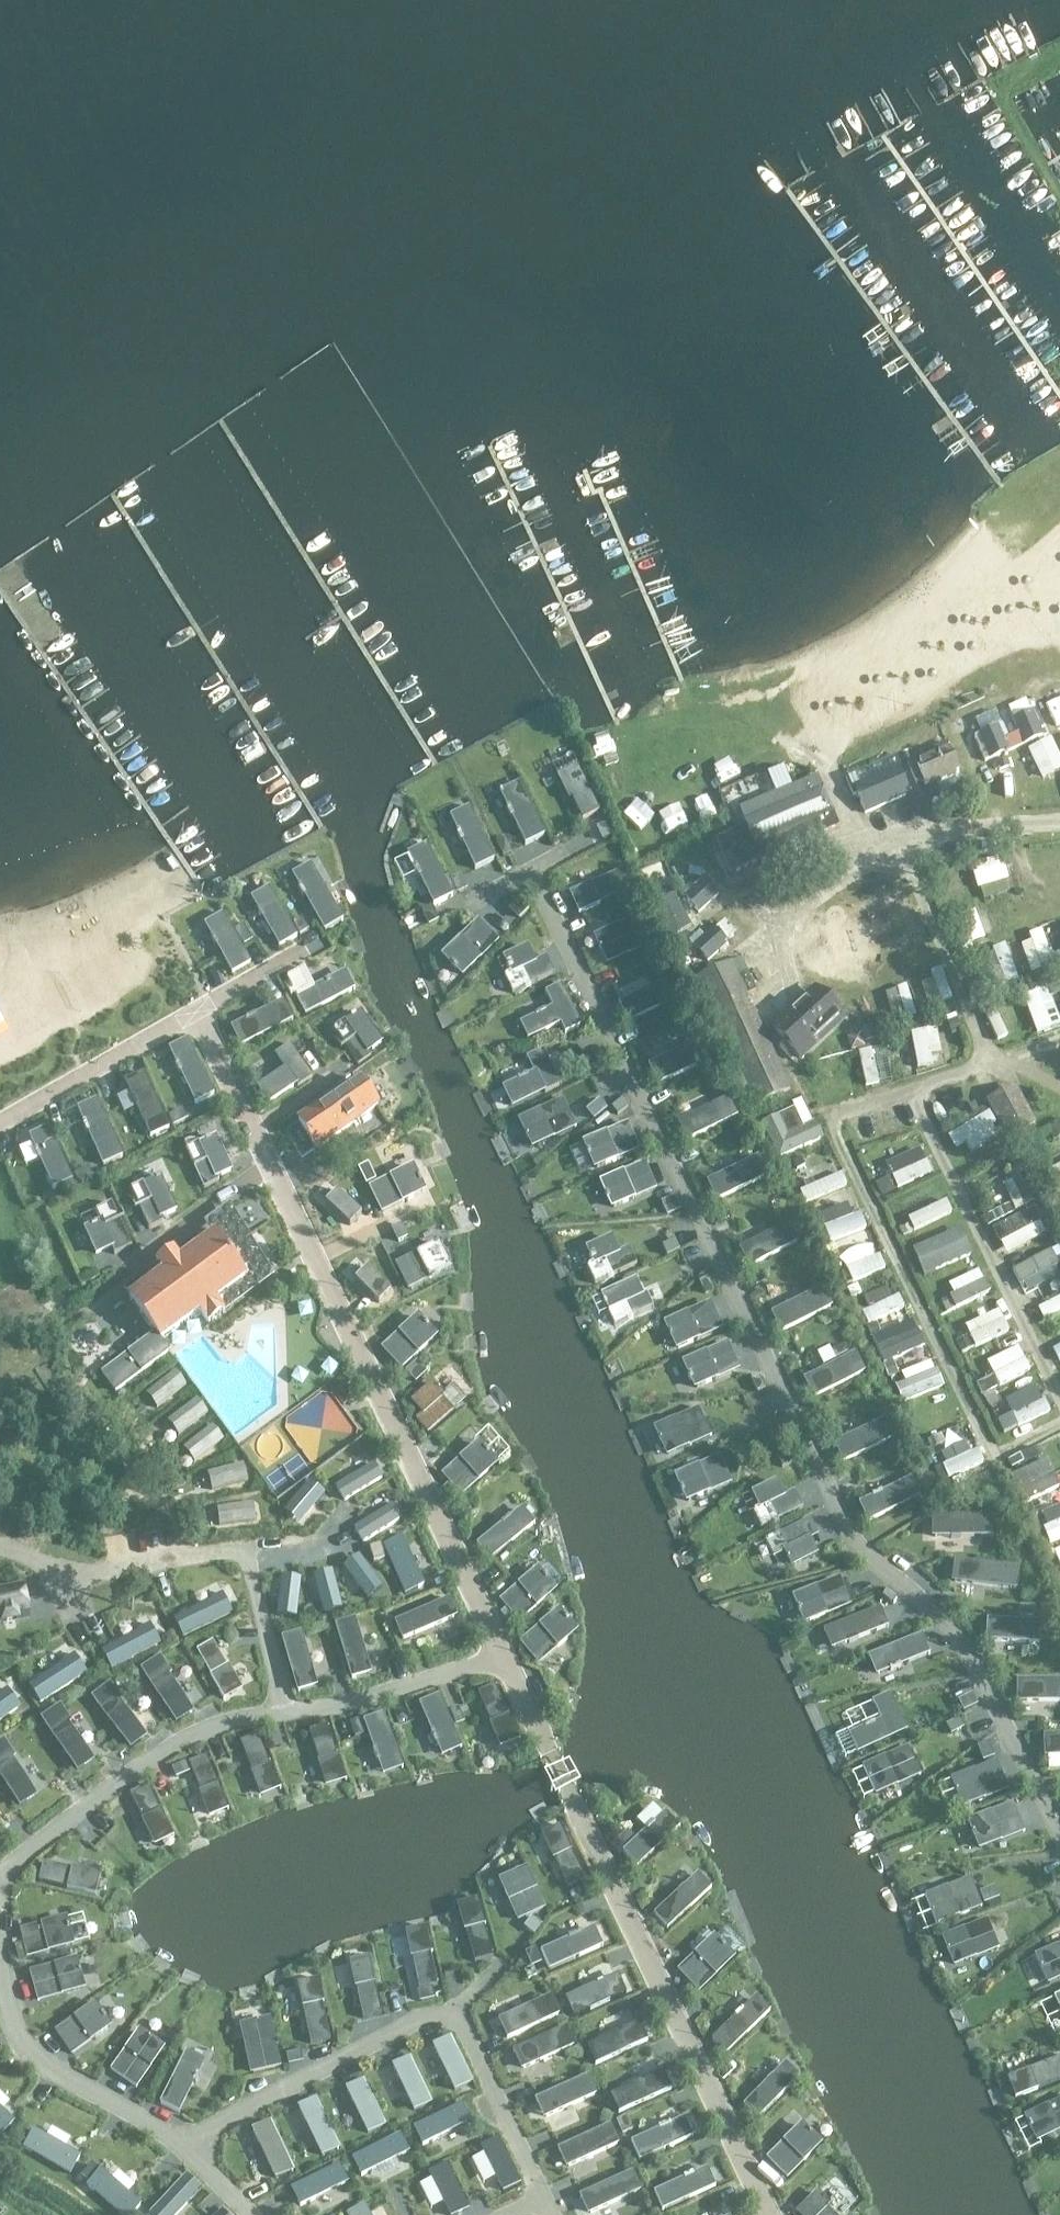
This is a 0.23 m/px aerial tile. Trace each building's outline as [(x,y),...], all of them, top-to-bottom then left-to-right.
[(1045,688),(1054,710),(1059,708),(1059,682),(1045,688)] [(1044,737),(1033,711),(1012,720),(1024,745),(1044,737)] [(1059,745),(1059,722),(1052,726),(1059,745)] [(1009,752),(998,726),(978,735),(989,760),(1009,752)] [(609,749),(621,766),(631,759),(619,742),(609,749)] [(703,753),(712,776),(736,766),(726,743),(703,753)] [(947,744),(914,759),(925,785),(937,780),(938,782),(956,774),(955,772),(958,770),(947,744)] [(867,753),(843,760),(855,797),(903,781),(894,753),(870,761),(867,753)] [(600,811),(577,766),(561,774),(583,820),(600,811)] [(738,832),(717,842),(732,874),(791,847),(795,856),(807,850),(803,842),(838,826),(813,774),(791,784),(783,766),(721,793),(738,832)] [(545,836),(518,783),(499,793),(507,808),(505,809),(510,819),(512,818),(526,846),(545,836)] [(494,860),(469,807),(449,816),(457,831),(455,832),(460,842),(462,841),(475,869),(494,860)] [(611,836),(605,824),(597,828),(603,840),(611,836)] [(511,852),(504,838),(496,842),(503,856),(511,852)] [(969,874),(1000,867),(995,843),(964,850),(969,874)] [(453,896),(426,844),(407,854),(415,869),(413,870),(418,880),(420,879),(434,906),(453,896)] [(676,877),(690,899),(715,884),(701,862),(676,877)] [(344,920),(312,865),(294,876),(300,887),(299,888),(304,897),(305,896),(325,931),(344,920)] [(634,887),(625,869),(570,894),(579,914),(600,905),(599,903),(634,887)] [(460,877),(452,881),(458,894),(467,889),(460,877)] [(670,878),(657,883),(671,921),(685,915),(670,878)] [(298,937),(271,889),(253,900),(259,911),(258,912),(262,920),(264,919),(280,947),(298,937)] [(520,918),(530,908),(521,900),(511,909),(520,918)] [(973,925),(971,901),(945,903),(947,928),(973,925)] [(695,947),(733,927),(722,906),(684,926),(695,947)] [(431,908),(422,912),(428,925),(437,921),(431,908)] [(251,962),(224,915),(206,925),(212,936),(211,937),(215,946),(217,945),(233,973),(251,962)] [(640,915),(594,934),(605,961),(652,943),(640,915)] [(1025,955),(1050,946),(1038,915),(1014,924),(1025,955)] [(308,931),(301,919),(293,924),(300,935),(308,931)] [(478,920),(441,957),(462,978),(499,941),(478,920)] [(252,941),(243,926),(235,930),(244,945),(252,941)] [(977,938),(986,975),(1011,969),(1001,932),(977,938)] [(513,973),(505,977),(513,994),(555,973),(547,957),(535,962),(528,948),(506,958),(509,965),(507,966),(509,971),(511,970),(513,973)] [(936,992),(947,988),(935,955),(924,959),(936,992)] [(744,1113),(756,1107),(790,1092),(731,963),(697,978),(697,979),(686,984),(744,1113)] [(304,970),(286,979),(305,1015),(354,990),(345,972),(314,988),(304,970)] [(887,975),(890,983),(878,988),(886,1012),(910,1003),(898,970),(887,975)] [(497,975),(478,984),(490,1007),(508,998),(497,975)] [(1029,1020),(1052,1013),(1040,975),(1017,983),(1029,1020)] [(677,996),(668,978),(619,1002),(628,1020),(677,996)] [(552,1008),(520,1024),(528,1040),(561,1024),(565,1034),(581,1026),(561,984),(545,992),(552,1008)] [(817,991),(799,1008),(774,1031),(778,1036),(800,1060),(843,1019),(817,991)] [(1002,994),(981,998),(987,1026),(1008,1021),(1002,994)] [(244,1045),(292,1020),(284,1003),(257,1017),(255,1014),(245,1020),(247,1022),(236,1028),(244,1045)] [(929,1012),(904,1016),(909,1049),(935,1045),(929,1012)] [(347,1022),(333,1031),(358,1066),(370,1058),(364,1049),(378,1039),(361,1014),(356,1017),(355,1016),(351,1019),(352,1020),(348,1023),(347,1022)] [(570,1036),(547,1050),(560,1070),(583,1056),(570,1036)] [(858,1074),(870,1072),(865,1036),(853,1037),(858,1074)] [(213,1095),(188,1043),(171,1051),(177,1063),(175,1064),(179,1074),(182,1073),(196,1103),(213,1095)] [(700,1043),(651,1065),(658,1081),(707,1060),(700,1043)] [(261,1088),(271,1103),(298,1085),(299,1087),(314,1078),(291,1045),(277,1055),(287,1070),(261,1088)] [(560,1086),(543,1050),(527,1058),(535,1075),(527,1079),(526,1076),(517,1081),(518,1083),(505,1090),(514,1108),(560,1086)] [(587,1057),(594,1070),(607,1063),(600,1050),(587,1057)] [(571,1087),(580,1107),(606,1094),(597,1075),(571,1087)] [(169,1129),(144,1076),(127,1084),(134,1099),(132,1100),(137,1108),(138,1108),(152,1137),(169,1129)] [(297,1123),(297,1124),(284,1133),(300,1157),(314,1148),(314,1149),(377,1106),(360,1081),(297,1123)] [(682,1117),(701,1108),(690,1086),(671,1096),(682,1117)] [(1034,1127),(1012,1088),(987,1102),(1008,1140),(1034,1127)] [(737,1116),(729,1097),(679,1121),(687,1139),(737,1116)] [(575,1127),(561,1099),(520,1119),(534,1148),(575,1127)] [(612,1108),(618,1114),(628,1106),(623,1099),(612,1108)] [(595,1119),(607,1109),(600,1101),(588,1111),(595,1119)] [(121,1157),(96,1102),(78,1110),(84,1123),(82,1124),(87,1134),(89,1133),(103,1165),(121,1157)] [(982,1102),(940,1119),(946,1134),(965,1126),(968,1133),(991,1124),(982,1102)] [(187,1119),(182,1110),(169,1116),(173,1125),(187,1119)] [(638,1149),(626,1123),(585,1141),(590,1153),(587,1154),(590,1159),(592,1158),(596,1167),(638,1149)] [(72,1182),(50,1131),(31,1139),(36,1151),(34,1152),(39,1161),(40,1161),(53,1190),(57,1189),(72,1182)] [(227,1157),(217,1135),(187,1148),(204,1189),(219,1182),(212,1164),(227,1157)] [(137,1139),(125,1144),(129,1153),(141,1147),(137,1139)] [(921,1147),(884,1163),(889,1175),(927,1159),(921,1147)] [(970,1154),(976,1167),(990,1161),(984,1147),(970,1154)] [(1047,1168),(1059,1162),(1059,1147),(1041,1156),(1047,1168)] [(758,1155),(706,1180),(715,1200),(768,1175),(758,1155)] [(834,1163),(799,1176),(804,1189),(839,1175),(834,1163)] [(609,1199),(613,1209),(655,1191),(643,1165),(602,1183),(607,1194),(605,1195),(607,1200),(609,1199)] [(88,1167),(75,1174),(78,1182),(92,1175),(88,1167)] [(358,1171),(365,1187),(374,1182),(366,1167),(358,1171)] [(370,1188),(382,1214),(423,1194),(417,1183),(420,1181),(417,1176),(415,1177),(411,1168),(370,1188)] [(989,1168),(975,1173),(980,1187),(994,1183),(989,1168)] [(158,1173),(133,1189),(146,1229),(178,1210),(158,1173)] [(905,1218),(946,1200),(940,1187),(900,1205),(905,1218)] [(841,1196),(816,1204),(820,1216),(845,1208),(841,1196)] [(1010,1211),(1018,1226),(1044,1211),(1035,1196),(1010,1211)] [(683,1211),(677,1197),(663,1204),(669,1217),(683,1211)] [(205,1222),(209,1229),(189,1243),(196,1252),(130,1300),(160,1341),(199,1313),(207,1324),(274,1275),(230,1203),(205,1222)] [(115,1253),(130,1247),(112,1204),(96,1210),(102,1223),(87,1230),(97,1253),(112,1246),(115,1253)] [(798,1242),(789,1224),(740,1249),(749,1266),(798,1242)] [(401,1225),(392,1229),(399,1242),(407,1237),(401,1225)] [(926,1258),(965,1239),(958,1225),(920,1244),(926,1258)] [(1006,1277),(1059,1248),(1059,1237),(1056,1230),(998,1262),(1006,1277)] [(838,1238),(845,1266),(879,1258),(875,1242),(868,1244),(865,1232),(838,1238)] [(619,1252),(612,1236),(585,1249),(593,1265),(587,1267),(595,1283),(607,1277),(608,1278),(637,1265),(629,1247),(619,1252)] [(667,1255),(679,1249),(675,1240),(663,1246),(667,1255)] [(397,1264),(409,1290),(450,1270),(445,1259),(447,1258),(445,1252),(442,1254),(438,1244),(397,1264)] [(945,1280),(976,1270),(973,1258),(941,1268),(945,1280)] [(867,1281),(884,1276),(881,1264),(864,1269),(867,1281)] [(750,1274),(756,1291),(774,1283),(767,1267),(750,1274)] [(977,1272),(934,1287),(938,1297),(981,1282),(977,1272)] [(714,1290),(708,1277),(700,1281),(706,1294),(714,1290)] [(614,1326),(653,1308),(646,1293),(641,1295),(635,1281),(601,1297),(614,1326)] [(1059,1297),(1059,1281),(1030,1292),(1035,1306),(1059,1297)] [(892,1282),(854,1299),(861,1316),(899,1299),(892,1282)] [(830,1306),(821,1288),(772,1312),(781,1330),(830,1306)] [(992,1296),(956,1311),(966,1334),(1002,1318),(992,1296)] [(711,1301),(663,1324),(676,1350),(723,1328),(711,1301)] [(866,1334),(900,1323),(896,1312),(863,1323),(866,1334)] [(418,1314),(381,1349),(401,1371),(438,1337),(418,1314)] [(1048,1332),(1054,1344),(1059,1341),(1059,1327),(1048,1332)] [(978,1349),(991,1374),(1024,1357),(1011,1332),(978,1349)] [(160,1341),(155,1334),(123,1358),(102,1373),(115,1392),(136,1376),(168,1352),(160,1341)] [(727,1342),(682,1363),(694,1390),(740,1369),(727,1342)] [(842,1346),(831,1352),(835,1359),(846,1353),(842,1346)] [(896,1370),(927,1357),(923,1347),(892,1360),(896,1370)] [(864,1372),(855,1354),(806,1378),(815,1396),(864,1372)] [(894,1377),(901,1393),(936,1377),(929,1361),(894,1377)] [(426,1373),(418,1363),(408,1372),(416,1381),(426,1373)] [(185,1384),(173,1369),(145,1392),(157,1407),(185,1384)] [(757,1392),(765,1388),(760,1376),(752,1380),(757,1392)] [(415,1420),(427,1433),(465,1401),(453,1387),(442,1397),(431,1384),(411,1401),(422,1414),(415,1420)] [(1038,1385),(998,1399),(1003,1413),(1043,1399),(1038,1385)] [(196,1398),(168,1420),(179,1434),(207,1412),(196,1398)] [(698,1408),(653,1428),(667,1457),(712,1437),(698,1408)] [(893,1439),(884,1420),(834,1443),(843,1462),(893,1439)] [(223,1439),(211,1424),(183,1447),(194,1461),(223,1439)] [(944,1463),(975,1451),(970,1438),(939,1450),(944,1463)] [(484,1452),(477,1444),(442,1474),(461,1496),(495,1466),(488,1457),(491,1455),(486,1450),(484,1452)] [(1007,1477),(1045,1463),(1040,1447),(1001,1461),(1007,1477)] [(791,1453),(776,1460),(783,1473),(798,1465),(791,1453)] [(720,1456),(674,1476),(686,1504),(732,1484),(720,1456)] [(335,1484),(344,1500),(383,1478),(375,1462),(335,1484)] [(247,1480),(242,1463),(206,1472),(211,1490),(247,1480)] [(869,1520),(919,1496),(911,1479),(882,1492),(881,1491),(871,1495),(872,1497),(860,1502),(869,1520)] [(325,1493),(309,1480),(285,1510),(301,1523),(325,1493)] [(776,1481),(751,1493),(759,1510),(752,1513),(760,1529),(803,1507),(794,1491),(784,1496),(776,1481)] [(459,1498),(448,1486),(440,1493),(451,1505),(459,1498)] [(1038,1528),(1059,1519),(1059,1492),(1028,1506),(1038,1528)] [(253,1503),(216,1507),(219,1525),(256,1520),(253,1503)] [(392,1503),(354,1527),(363,1542),(401,1518),(392,1503)] [(489,1561),(532,1526),(520,1511),(510,1519),(508,1517),(500,1523),(502,1525),(477,1545),(489,1561)] [(810,1518),(764,1542),(773,1558),(784,1553),(791,1568),(818,1554),(811,1540),(819,1536),(810,1518)] [(993,1519),(936,1519),(936,1538),(993,1538),(993,1519)] [(921,1530),(905,1535),(918,1573),(933,1567),(921,1530)] [(1045,1539),(1058,1569),(1059,1568),(1059,1532),(1045,1539)] [(384,1546),(406,1594),(423,1587),(402,1538),(384,1546)] [(380,1545),(369,1548),(373,1562),(384,1559),(380,1545)] [(358,1553),(342,1566),(367,1599),(384,1586),(358,1553)] [(1017,1572),(955,1564),(953,1584),(1015,1592),(1017,1572)] [(499,1600),(518,1623),(557,1591),(538,1568),(499,1600)] [(332,1570),(313,1575),(324,1613),(343,1607),(332,1570)] [(302,1579),(281,1576),(276,1615),(297,1618),(302,1579)] [(840,1577),(792,1597),(803,1625),(852,1605),(840,1577)] [(29,1608),(24,1584),(0,1589),(0,1615),(29,1608)] [(888,1590),(882,1597),(893,1605),(898,1598),(888,1590)] [(212,1605),(182,1620),(189,1633),(231,1613),(223,1597),(210,1603),(212,1605)] [(447,1600),(395,1622),(402,1640),(454,1618),(447,1600)] [(1035,1607),(1020,1606),(1020,1617),(1035,1618),(1035,1607)] [(578,1631),(559,1609),(519,1642),(539,1665),(578,1631)] [(888,1628),(880,1609),(827,1630),(834,1649),(848,1644),(849,1644),(858,1641),(858,1640),(888,1628)] [(336,1625),(351,1676),(369,1671),(354,1620),(336,1625)] [(1037,1623),(987,1620),(985,1640),(1036,1643),(1037,1623)] [(140,1633),(104,1650),(113,1667),(162,1644),(152,1625),(139,1631),(140,1633)] [(282,1639),(298,1690),(316,1685),(300,1633),(282,1639)] [(929,1652),(921,1635),(872,1655),(879,1672),(889,1668),(890,1669),(900,1665),(900,1664),(929,1652)] [(212,1642),(196,1651),(210,1676),(223,1699),(238,1690),(226,1668),(227,1667),(212,1642)] [(65,1664),(31,1686),(42,1702),(88,1674),(75,1654),(64,1662),(65,1664)] [(161,1658),(142,1670),(176,1722),(193,1711),(170,1675),(172,1674),(161,1658)] [(11,1690),(24,1687),(20,1672),(7,1676),(11,1690)] [(1018,1681),(1018,1701),(1059,1701),(1059,1681),(1018,1681)] [(547,1683),(532,1689),(537,1703),(552,1697),(547,1683)] [(111,1684),(92,1698),(130,1748),(146,1735),(120,1701),(122,1700),(111,1684)] [(507,1714),(495,1685),(478,1692),(491,1722),(492,1722),(500,1742),(517,1735),(508,1714),(507,1714)] [(881,1720),(849,1735),(857,1754),(907,1731),(890,1693),(872,1701),(881,1720)] [(439,1695),(420,1703),(432,1733),(431,1734),(435,1743),(437,1743),(442,1754),(461,1746),(439,1695)] [(963,1713),(977,1706),(972,1696),(958,1703),(963,1713)] [(917,1746),(932,1741),(917,1700),(902,1706),(917,1746)] [(11,1724),(0,1703),(0,1729),(11,1724)] [(61,1706),(42,1720),(77,1771),(94,1759),(70,1724),(72,1722),(61,1706)] [(465,1723),(459,1709),(450,1713),(456,1726),(465,1723)] [(384,1713),(364,1721),(375,1750),(373,1750),(377,1762),(379,1761),(383,1773),(403,1765),(384,1713)] [(951,1734),(963,1727),(958,1719),(946,1726),(951,1734)] [(364,1735),(359,1722),(350,1725),(355,1738),(364,1735)] [(336,1755),(326,1725),(309,1731),(319,1762),(320,1762),(327,1783),(344,1777),(337,1755),(336,1755)] [(234,1731),(212,1739),(216,1750),(237,1742),(234,1731)] [(1044,1735),(1045,1756),(1059,1755),(1059,1734),(1044,1735)] [(269,1764),(257,1735),(240,1742),(252,1772),(253,1772),(262,1792),(279,1785),(270,1764),(269,1764)] [(0,1744),(0,1775),(19,1805),(37,1794),(13,1758),(16,1757),(5,1741),(0,1744)] [(992,1741),(979,1746),(984,1761),(997,1757),(992,1741)] [(907,1746),(862,1768),(875,1796),(920,1775),(907,1746)] [(217,1786),(205,1757),(188,1764),(200,1793),(201,1793),(210,1814),(227,1807),(218,1786),(217,1786)] [(951,1779),(962,1808),(1008,1790),(997,1761),(951,1779)] [(189,1772),(185,1762),(171,1768),(175,1778),(189,1772)] [(45,1795),(66,1788),(59,1768),(38,1775),(45,1795)] [(159,1811),(147,1785),(129,1794),(144,1824),(146,1823),(155,1842),(172,1834),(161,1811),(159,1811)] [(64,1794),(67,1809),(80,1806),(77,1791),(64,1794)] [(1013,1803),(967,1821),(979,1851),(1025,1832),(1013,1803)] [(597,1813),(583,1817),(588,1831),(602,1826),(597,1813)] [(623,1853),(637,1868),(678,1830),(664,1814),(623,1853)] [(568,1888),(585,1880),(562,1829),(544,1838),(568,1888)] [(624,1850),(635,1839),(627,1832),(616,1842),(624,1850)] [(936,1849),(922,1856),(939,1887),(953,1880),(936,1849)] [(43,1863),(38,1882),(67,1889),(67,1890),(91,1895),(96,1877),(75,1873),(76,1871),(43,1863)] [(526,1870),(500,1882),(518,1921),(544,1909),(526,1870)] [(654,1914),(668,1929),(710,1890),(695,1875),(654,1914)] [(970,1877),(924,1896),(936,1926),(982,1907),(970,1877)] [(994,1887),(980,1893),(984,1903),(999,1898),(994,1887)] [(465,1930),(474,1963),(493,1957),(484,1926),(485,1926),(478,1901),(459,1906),(466,1930),(465,1930)] [(67,1917),(20,1929),(27,1958),(75,1946),(67,1917)] [(987,1919),(941,1938),(953,1967),(999,1948),(987,1919)] [(411,1958),(418,1990),(438,1986),(431,1954),(432,1954),(427,1929),(407,1933),(412,1957),(411,1958)] [(542,1953),(549,1970),(600,1948),(592,1931),(581,1936),(579,1932),(568,1937),(569,1941),(542,1953)] [(714,1935),(677,1970),(699,1993),(736,1958),(714,1935)] [(1034,1956),(1046,1983),(1059,1976),(1059,1944),(1034,1956)] [(542,1963),(535,1949),(526,1954),(532,1967),(542,1963)] [(78,1958),(30,1971),(38,2002),(86,1989),(78,1958)] [(363,2019),(382,2014),(369,1960),(351,1965),(363,2019)] [(288,1974),(258,1997),(269,2011),(299,1988),(288,1974)] [(619,1974),(566,1996),(574,2015),(627,1993),(619,1974)] [(1024,1987),(1039,2023),(1055,2016),(1039,1980),(1024,1987)] [(303,2008),(311,2044),(330,2040),(323,2003),(324,2003),(319,1982),(300,1986),(304,2007),(303,2008)] [(421,2002),(434,1999),(432,1989),(419,1992),(421,2002)] [(558,2016),(549,1998),(504,2019),(512,2037),(558,2016)] [(712,2039),(727,2054),(768,2015),(753,2000),(712,2039)] [(112,2026),(97,2004),(56,2032),(72,2054),(112,2026)] [(596,2023),(602,2036),(638,2020),(633,2007),(596,2023)] [(271,2019),(240,2025),(250,2073),(282,2066),(271,2019)] [(643,2025),(591,2048),(598,2065),(651,2041),(643,2025)] [(564,2029),(515,2051),(522,2067),(571,2046),(564,2029)] [(139,2030),(111,2071),(137,2089),(165,2048),(139,2030)] [(450,2041),(431,2050),(453,2095),(472,2086),(450,2041)] [(718,2048),(712,2053),(721,2062),(727,2057),(718,2048)] [(187,2052),(161,2104),(178,2113),(193,2084),(196,2085),(200,2076),(197,2075),(205,2061),(187,2052)] [(300,2052),(286,2055),(288,2066),(303,2062),(300,2052)] [(1059,2080),(1059,2058),(1007,2079),(1015,2099),(1037,2090),(1037,2089),(1059,2080)] [(410,2062),(391,2071),(412,2115),(431,2106),(410,2062)] [(742,2105),(756,2120),(797,2080),(782,2065),(742,2105)] [(665,2073),(614,2097),(622,2114),(674,2090),(665,2073)] [(595,2095),(587,2078),(540,2099),(548,2116),(595,2095)] [(363,2084),(344,2093),(366,2138),(385,2129),(363,2084)] [(316,2098),(300,2108),(325,2158),(342,2150),(316,2098)] [(1024,2117),(1036,2143),(1059,2131),(1059,2099),(1024,2117)] [(414,2128),(423,2146),(470,2123),(461,2105),(414,2128)] [(14,2122),(0,2108),(0,2136),(14,2122)] [(632,2131),(626,2117),(616,2121),(622,2135),(632,2131)] [(631,2144),(639,2161),(690,2138),(682,2121),(671,2126),(669,2123),(657,2128),(659,2131),(631,2144)] [(806,2132),(799,2126),(766,2158),(786,2178),(819,2146),(810,2137),(812,2135),(807,2131),(806,2132)] [(617,2144),(609,2127),(563,2148),(570,2165),(617,2144)] [(34,2130),(24,2148),(69,2174),(80,2156),(34,2130)] [(271,2131),(252,2140),(274,2184),(292,2175),(271,2131)] [(499,2134),(478,2144),(500,2194),(523,2183),(499,2134)] [(353,2158),(362,2176),(408,2153),(400,2135),(353,2158)] [(392,2195),(429,2172),(421,2161),(403,2172),(397,2163),(379,2175),(392,2195)] [(90,2164),(81,2176),(88,2182),(98,2171),(90,2164)] [(292,2188),(300,2206),(347,2183),(338,2165),(292,2188)] [(429,2174),(449,2214),(455,2214),(467,2209),(446,2165),(429,2174)] [(88,2186),(121,2214),(132,2214),(141,2205),(102,2170),(88,2186)] [(654,2194),(662,2211),(713,2188),(705,2171),(694,2176),(692,2173),(680,2178),(682,2181),(654,2194)] [(630,2175),(585,2196),(592,2210),(637,2190),(630,2175)] [(186,2177),(150,2214),(177,2214),(200,2190),(186,2177)] [(203,2212),(215,2201),(203,2189),(192,2200),(203,2212)] [(815,2191),(793,2213),(796,2214),(842,2214),(849,2208),(837,2196),(828,2204),(815,2191)] [(412,2208),(417,2214),(441,2214),(430,2197),(412,2208)] [(349,2214),(370,2214),(366,2207),(349,2214)]
